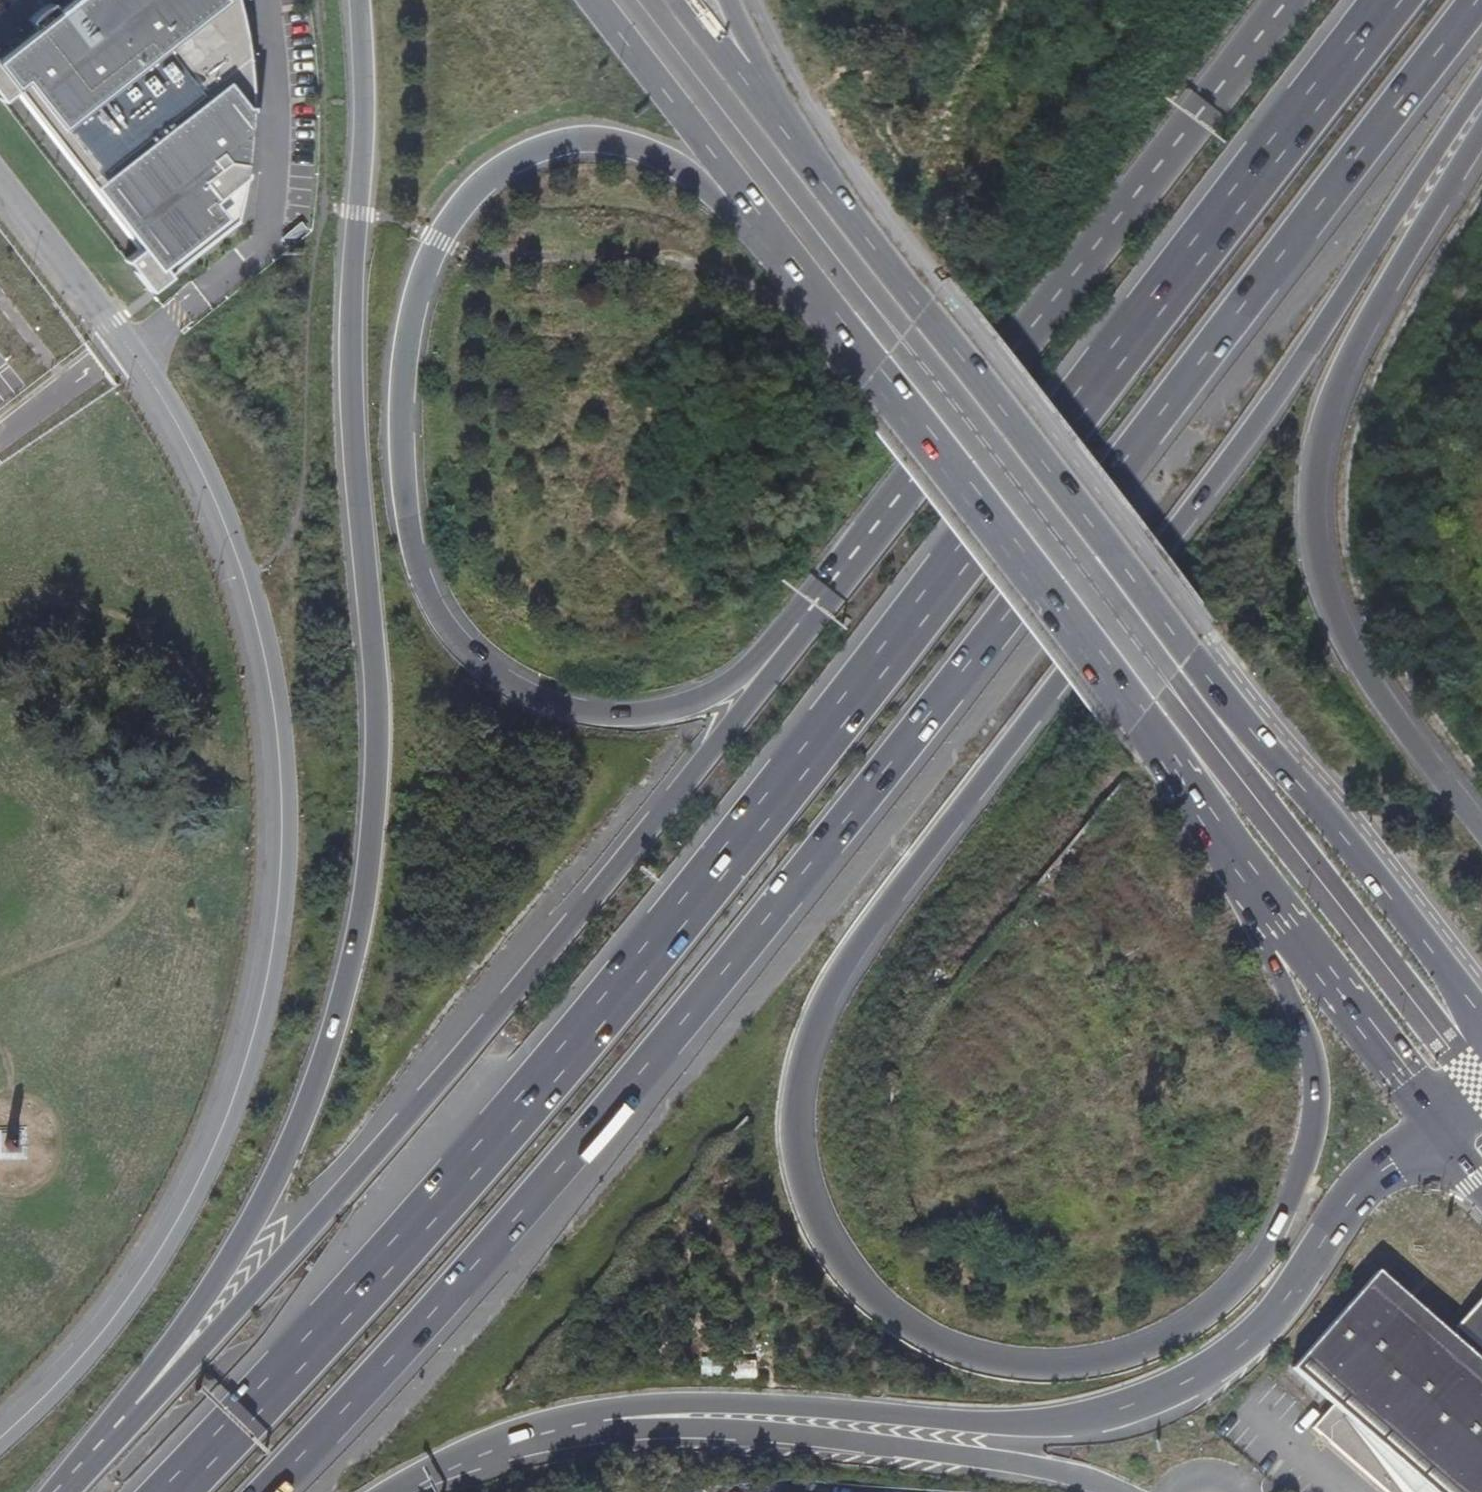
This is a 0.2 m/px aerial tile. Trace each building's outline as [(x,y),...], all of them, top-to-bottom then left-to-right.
[(252,110),(252,75),(243,17),(237,0),(69,0),(57,9),(51,2),(29,20),(35,28),(0,55),(0,100),(16,88),(140,247),(124,258),(150,291),(170,276),(167,272),(236,219),(242,190),(245,171),(249,172),(247,160),(252,133),(252,118),(256,111),(252,110)] [(286,247),(306,231),(301,224),(281,240),(286,247)] [(1321,1389),(1436,1491),(1481,1491),(1481,1296),(1450,1332),(1407,1294),(1378,1269),(1292,1364),(1321,1389)]
